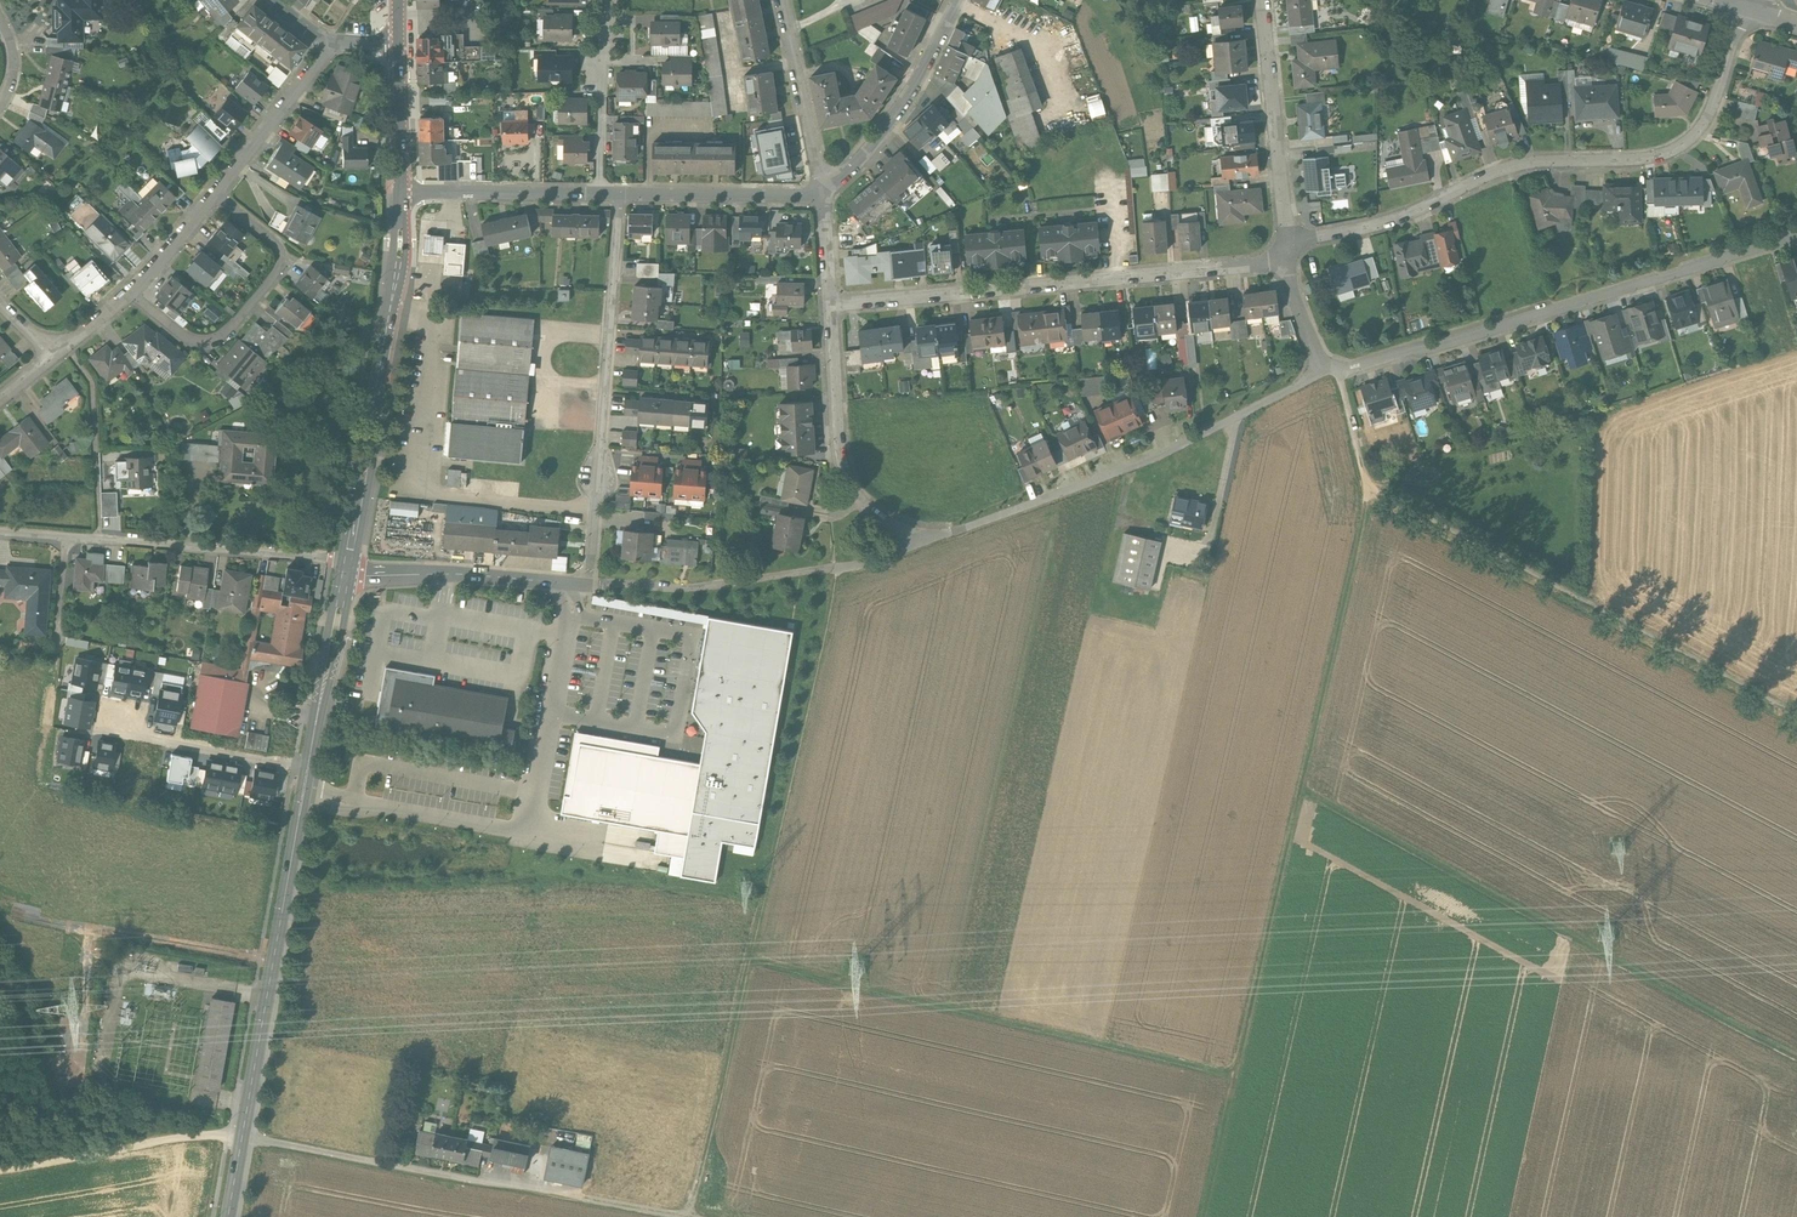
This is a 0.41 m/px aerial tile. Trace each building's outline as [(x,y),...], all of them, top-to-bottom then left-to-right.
[(80,39),(80,17),(100,16),(100,0),(60,0),(61,8),(55,8),(56,20),(62,20),(62,36),(70,36),(70,39),(80,39)] [(216,20),(226,12),(238,2),(237,0),(200,0),(216,20)] [(742,62),(770,57),(758,0),(730,0),(742,62)] [(902,0),(891,0),(889,1),(895,15),(902,0)] [(996,12),(1002,0),(972,0),(996,12)] [(1290,34),(1306,33),(1311,32),(1308,0),(1309,0),(1286,0),(1290,34)] [(1490,7),(1503,11),(1506,0),(1492,0),(1490,7)] [(1539,3),(1536,13),(1548,17),(1552,5),(1554,0),(1528,0),(1539,3)] [(1593,25),(1600,0),(1572,0),(1570,6),(1567,18),(1593,25)] [(895,15),(889,1),(850,17),(855,31),(895,15)] [(1616,25),(1645,34),(1652,10),(1623,2),(1616,25)] [(1567,18),(1570,6),(1560,3),(1558,7),(1553,21),(1565,24),(1567,18)] [(1234,26),(1244,24),(1242,7),(1218,10),(1220,27),(1234,26)] [(250,53),(258,43),(274,23),(254,8),(248,16),(247,15),(240,25),(230,37),(250,53)] [(926,18),(906,9),(888,47),(907,56),(926,18)] [(545,17),(553,17),(553,10),(538,10),(538,18),(545,19),(545,17)] [(220,31),(232,19),(226,12),(216,20),(214,22),(220,31)] [(1659,27),(1674,31),(1678,17),(1664,13),(1659,27)] [(712,14),(698,17),(711,102),(713,117),(728,115),(712,14)] [(545,19),(545,40),(571,40),(571,17),(553,17),(545,17),(545,19)] [(1698,57),(1699,57),(1708,26),(1678,17),(1674,31),(1669,48),(1687,54),(1685,63),(1695,66),(1698,57)] [(244,61),(250,53),(230,37),(240,25),(232,19),(220,31),(214,38),(244,61)] [(305,48),(274,23),(258,43),(266,49),(267,48),(283,61),(282,62),(289,68),(305,48)] [(652,23),(652,44),(663,44),(663,47),(668,47),(669,44),(680,44),(680,23),(661,23),(652,23)] [(870,26),(855,31),(874,44),(881,34),(870,26)] [(1234,26),(1220,27),(1221,35),(1227,34),(1235,33),(1234,26)] [(956,29),(948,45),(971,56),(974,50),(975,48),(962,41),(966,33),(956,29)] [(1307,44),(1306,33),(1290,34),(1291,46),(1300,45),(1307,44)] [(464,34),(442,35),(442,41),(443,49),(445,49),(445,55),(453,55),(453,61),(460,61),(464,61),(464,34)] [(1212,36),(1213,44),(1228,42),(1227,34),(1221,35),(1212,36)] [(47,38),(46,46),(63,48),(63,39),(47,38)] [(419,61),(453,61),(453,55),(445,55),(445,49),(443,49),(442,41),(439,41),(439,38),(419,39),(419,61)] [(1213,44),(1214,58),(1245,54),(1244,40),(1228,42),(1213,44)] [(1307,44),(1300,45),(1302,61),(1293,62),(1296,88),(1315,86),(1313,69),(1338,67),(1336,50),(1331,51),(1330,42),(1307,44)] [(1758,42),(1754,56),(1753,56),(1750,66),(1768,71),(1767,77),(1781,81),(1785,66),(1796,69),(1796,53),(1758,42)] [(978,59),(971,56),(948,45),(934,74),(954,84),(959,72),(978,81),(978,80),(986,63),(978,59)] [(52,56),(52,55),(60,58),(63,48),(46,46),(46,55),(52,56)] [(464,47),(464,61),(480,61),(480,47),(464,47)] [(480,47),(480,61),(496,61),(496,47),(480,47)] [(892,59),(879,49),(871,61),(885,70),(892,59)] [(1609,49),(1606,62),(1627,67),(1642,71),(1648,58),(1609,49)] [(541,57),(556,58),(556,50),(534,50),(534,58),(541,58),(541,57)] [(981,53),(974,50),(971,56),(978,59),(981,53)] [(1005,82),(995,86),(1006,117),(1019,153),(1040,145),(1022,95),(1034,91),(1019,50),(996,58),(1005,82)] [(1247,69),(1245,54),(1214,58),(1216,72),(1216,73),(1227,72),(1247,69)] [(52,56),(46,81),(65,86),(72,61),(60,58),(52,55),(52,56)] [(672,64),(691,64),(691,56),(672,56),(672,64)] [(541,58),(541,80),(551,81),(551,82),(554,84),(558,84),(560,82),(560,81),(571,81),(571,58),(556,58),(541,57),(541,58)] [(453,61),(419,61),(419,83),(444,83),(448,83),(448,81),(460,81),(460,61),(453,61)] [(988,64),(986,63),(978,80),(978,81),(965,94),(954,84),(934,74),(930,81),(964,117),(973,128),(979,123),(989,135),(1006,117),(995,86),(988,64)] [(665,64),(665,85),(674,85),(675,87),(680,87),(680,85),(691,85),(691,64),(672,64),(665,64)] [(347,114),(349,114),(354,101),(350,99),(352,92),(356,94),(363,74),(338,65),(332,82),(329,80),(321,101),(324,102),(323,105),(326,106),(347,114)] [(835,73),(811,78),(821,128),(841,124),(870,118),(884,98),(897,79),(877,65),(856,96),(840,99),(835,73)] [(276,67),(266,79),(278,88),(287,77),(276,67)] [(1560,87),(1561,102),(1568,102),(1568,100),(1566,71),(1558,72),(1559,87),(1560,87)] [(1574,71),(1566,71),(1568,100),(1575,100),(1574,88),(1576,88),(1574,71)] [(772,72),(745,76),(750,116),(767,113),(778,112),(772,72)] [(1228,79),(1227,72),(1216,73),(1216,72),(1212,72),(1213,81),(1228,79)] [(268,88),(249,73),(235,90),(254,104),(268,88)] [(618,89),(618,100),(636,100),(636,96),(647,96),(647,81),(647,74),(618,74),(618,81),(616,82),(615,88),(618,89)] [(1682,85),(1694,91),(1699,83),(1678,78),(1676,82),(1681,85),(1682,85)] [(1223,117),(1223,110),(1219,111),(1216,88),(1231,86),(1230,79),(1228,79),(1213,81),(1208,82),(1212,118),(1223,117)] [(59,111),(65,86),(46,81),(39,106),(47,108),(59,111)] [(460,95),(460,81),(448,81),(448,83),(444,83),(444,95),(446,95),(460,95)] [(647,81),(647,96),(657,96),(657,81),(647,81)] [(1544,82),(1526,83),(1528,123),(1562,121),(1561,102),(1560,87),(1559,87),(1545,88),(1544,82)] [(1216,88),(1219,111),(1223,110),(1247,108),(1245,85),(1231,86),(1216,88)] [(1576,88),(1574,88),(1575,100),(1577,120),(1618,117),(1616,85),(1576,88)] [(1676,95),(1654,96),(1655,116),(1686,114),(1697,92),(1694,91),(1682,85),(1681,85),(1676,95)] [(1465,113),(1467,119),(1475,117),(1472,107),(1466,90),(1458,93),(1465,113)] [(1307,94),(1308,105),(1320,103),(1320,104),(1324,104),(1323,93),(1307,94)] [(446,95),(444,95),(430,95),(430,105),(446,104),(446,95)] [(1087,100),(1092,119),(1106,116),(1102,97),(1087,100)] [(247,115),(226,98),(213,115),(234,131),(247,115)] [(560,100),(560,123),(585,123),(585,100),(560,100)] [(645,102),(644,116),(713,117),(711,102),(645,102)] [(1482,105),(1472,107),(1475,117),(1476,120),(1483,118),(1491,144),(1498,142),(1498,146),(1503,148),(1506,147),(1508,142),(1507,137),(1516,135),(1518,134),(1514,122),(1512,122),(1511,119),(1509,110),(1507,110),(1506,104),(1502,102),(1498,103),(1496,108),(1498,116),(1487,119),(1482,105)] [(1741,118),(1754,122),(1758,106),(1738,102),(1736,109),(1742,111),(1741,118)] [(1308,105),(1297,106),(1301,140),(1315,138),(1324,137),(1320,104),(1320,103),(1308,105)] [(47,108),(39,106),(33,104),(29,112),(45,118),(47,108)] [(537,105),(537,120),(545,120),(546,105),(537,105)] [(934,105),(921,117),(937,134),(946,145),(952,140),(949,136),(956,130),(955,129),(957,127),(955,125),(957,124),(943,108),(940,112),(934,105)] [(347,114),(326,106),(322,115),(344,123),(347,114)] [(42,129),(45,118),(29,112),(26,119),(29,121),(30,120),(42,129)] [(528,112),(516,112),(517,121),(528,121),(528,112)] [(778,112),(767,113),(768,121),(782,119),(781,112),(778,112)] [(1449,147),(1453,160),(1455,160),(1479,151),(1467,119),(1465,113),(1446,119),(1453,139),(1447,141),(1449,147)] [(623,116),(623,125),(637,125),(644,126),(644,116),(623,116)] [(321,131),(299,117),(289,133),(298,139),(311,147),(321,131)] [(920,149),(937,134),(921,117),(905,131),(911,138),(909,140),(913,145),(915,143),(920,149)] [(964,117),(957,124),(955,125),(957,127),(964,136),(961,139),(969,147),(981,137),(973,128),(964,117)] [(1222,125),(1231,124),(1231,117),(1223,117),(1212,118),(1211,119),(1211,127),(1222,126),(1222,125)] [(1519,117),(1511,119),(1512,122),(1514,122),(1518,134),(1516,135),(1517,137),(1526,134),(1519,117)] [(421,141),(444,140),(443,118),(421,119),(421,141)] [(1485,146),(1491,144),(1483,118),(1476,120),(1485,146)] [(769,129),(784,126),(783,119),(768,122),(769,129)] [(42,129),(30,120),(29,121),(14,142),(29,152),(29,151),(38,157),(43,151),(44,151),(46,149),(55,155),(63,145),(42,129)] [(210,120),(202,128),(218,143),(227,134),(217,127),(210,120)] [(1766,146),(1769,157),(1775,156),(1778,165),(1787,162),(1786,156),(1796,154),(1792,138),(1789,139),(1784,120),(1774,123),(1773,120),(1767,121),(1768,124),(1759,127),(1761,135),(1758,136),(1761,147),(1766,146)] [(517,121),(504,121),(504,144),(515,144),(515,141),(529,141),(528,121),(517,121)] [(1231,124),(1222,125),(1222,126),(1224,144),(1254,142),(1252,122),(1231,124)] [(202,128),(199,125),(186,138),(194,146),(189,150),(180,153),(179,148),(167,151),(172,170),(176,169),(177,176),(196,172),(195,168),(200,167),(207,159),(208,160),(221,147),(218,143),(202,128)] [(615,125),(614,158),(637,158),(637,125),(623,125),(615,125)] [(792,171),(784,126),(769,129),(756,132),(764,176),(778,174),(792,171)] [(1435,126),(1427,127),(1429,137),(1419,139),(1422,154),(1442,150),(1435,126)] [(1404,164),(1385,168),(1390,190),(1430,182),(1425,160),(1423,161),(1422,154),(1419,139),(1429,137),(1427,127),(1397,133),(1404,164)] [(1352,135),(1353,141),(1378,138),(1377,132),(1352,135)] [(1324,137),(1315,138),(1316,147),(1333,145),(1333,136),(1324,137)] [(352,137),(343,137),(343,168),(367,168),(367,148),(352,148),(352,137)] [(296,148),(293,146),(280,138),(277,144),(290,152),(291,150),(294,152),(296,148)] [(306,154),(311,147),(298,139),(293,146),(296,148),(306,154)] [(444,140),(421,141),(422,163),(440,163),(452,163),(452,154),(449,154),(449,148),(445,148),(445,140),(444,140)] [(1743,165),(1747,164),(1754,161),(1748,144),(1740,142),(1738,149),(1743,165)] [(565,144),(565,162),(569,162),(571,164),(575,164),(578,162),(587,162),(587,153),(589,153),(589,143),(582,143),(565,143),(565,144)] [(653,144),(653,173),(736,174),(736,145),(653,144)] [(1333,145),(1316,147),(1317,156),(1334,154),(1333,145)] [(1453,160),(1449,147),(1442,150),(1446,164),(1455,161),(1455,160),(1453,160)] [(265,168),(300,190),(314,168),(292,154),(290,156),(278,148),(265,168)] [(0,149),(0,175),(4,170),(15,180),(24,170),(23,169),(13,161),(0,149)] [(888,171),(877,180),(896,203),(901,198),(904,201),(926,182),(901,152),(884,167),(888,171)] [(926,157),(920,162),(930,174),(937,169),(940,172),(951,162),(942,153),(931,162),(926,157)] [(18,155),(13,161),(23,169),(28,164),(18,155)] [(1256,155),(1223,159),(1225,177),(1225,179),(1229,178),(1256,175),(1255,167),(1257,166),(1256,155)] [(1328,157),(1303,160),(1306,191),(1347,187),(1345,173),(1330,175),(1328,157)] [(1131,170),(1144,169),(1143,159),(1130,160),(1131,170)] [(458,161),(452,163),(440,163),(441,181),(458,182),(458,161)] [(1734,166),(1715,173),(1722,193),(1740,187),(1747,208),(1761,203),(1747,164),(1743,165),(1734,168),(1734,166)] [(1146,169),(1131,170),(1132,178),(1147,177),(1146,169)] [(793,178),(792,171),(778,174),(778,180),(785,180),(793,178)] [(1168,174),(1152,175),(1153,191),(1169,190),(1168,174)] [(1168,174),(1169,190),(1176,189),(1174,174),(1168,174)] [(1230,185),(1229,178),(1225,179),(1225,177),(1211,179),(1212,186),(1214,186),(1230,185)] [(1678,179),(1654,180),(1655,204),(1665,204),(1665,215),(1679,214),(1678,204),(1678,179)] [(1702,203),(1703,203),(1703,180),(1703,179),(1678,179),(1678,204),(1702,203)] [(874,221),(896,203),(877,180),(849,204),(864,223),(871,217),(874,221)] [(1655,204),(1654,180),(1647,180),(1648,217),(1663,217),(1665,215),(1665,204),(1655,204)] [(1711,180),(1703,180),(1703,203),(1702,203),(1702,206),(1712,206),(1711,192),(1716,192),(1711,180)] [(161,183),(143,200),(159,215),(175,198),(176,198),(168,189),(161,183)] [(174,183),(168,189),(176,198),(175,198),(177,201),(184,194),(174,183)] [(1215,194),(1218,194),(1231,193),(1230,185),(1214,186),(1215,194)] [(1572,198),(1571,208),(1584,209),(1584,204),(1585,190),(1585,186),(1572,186),(1571,198),(1572,198)] [(1620,222),(1640,222),(1639,188),(1622,188),(1622,186),(1605,186),(1605,191),(1605,205),(1605,209),(1619,209),(1620,222)] [(941,187),(936,191),(949,207),(954,203),(941,187)] [(1551,189),(1528,197),(1539,228),(1557,222),(1559,228),(1570,229),(1571,208),(1572,198),(1571,198),(1554,197),(1551,189)] [(1231,193),(1218,194),(1221,224),(1233,223),(1232,215),(1245,214),(1262,212),(1260,190),(1231,193)] [(1605,191),(1585,190),(1584,204),(1605,205),(1605,191)] [(87,233),(84,237),(95,248),(98,244),(113,259),(128,244),(81,197),(71,207),(75,210),(69,216),(87,233)] [(142,232),(159,215),(143,200),(138,206),(132,200),(120,211),(133,224),(142,232)] [(319,217),(298,205),(291,217),(290,216),(289,218),(282,232),(306,244),(312,234),(311,233),(319,217)] [(525,210),(525,215),(527,214),(529,221),(540,222),(540,210),(525,210)] [(554,210),(540,210),(540,222),(553,222),(553,215),(554,215),(554,210)] [(599,211),(599,216),(600,216),(599,223),(610,223),(611,212),(599,211)] [(270,226),(282,232),(289,218),(277,212),(270,226)] [(1197,213),(1197,215),(1198,229),(1206,228),(1205,213),(1197,213)] [(525,215),(482,225),(486,240),(487,245),(532,235),(529,221),(527,214),(525,215)] [(1232,215),(1233,223),(1246,222),(1245,214),(1232,215)] [(554,215),(553,215),(553,222),(553,236),(599,237),(599,223),(600,216),(599,216),(554,215)] [(653,215),(629,215),(629,237),(642,238),(642,234),(653,234),(653,215)] [(690,216),(668,215),(668,243),(679,243),(679,240),(688,240),(689,240),(689,230),(690,216)] [(1180,230),(1179,223),(1180,223),(1179,215),(1171,216),(1172,230),(1180,230)] [(1180,223),(1179,223),(1180,230),(1181,250),(1200,249),(1198,229),(1197,215),(1187,216),(1187,222),(1180,223)] [(715,217),(705,216),(704,230),(704,250),(717,250),(717,248),(727,248),(727,218),(715,218),(715,217)] [(763,218),(740,217),(740,236),(740,240),(741,240),(751,240),(751,236),(763,237),(763,218)] [(1164,221),(1142,222),(1145,254),(1166,252),(1164,221)] [(244,236),(226,222),(210,241),(224,254),(234,262),(235,262),(243,252),(236,246),(244,236)] [(1096,223),(1040,229),(1043,256),(1060,255),(1060,261),(1082,259),(1082,253),(1099,251),(1096,223)] [(1450,231),(1453,241),(1460,239),(1456,223),(1448,225),(1449,231),(1450,231)] [(142,232),(133,224),(127,231),(137,242),(145,234),(142,232)] [(801,226),(777,225),(777,234),(777,253),(787,254),(787,248),(801,248),(801,226)] [(696,230),(689,230),(689,240),(688,240),(688,252),(696,252),(696,250),(696,230)] [(704,230),(696,230),(696,250),(704,250),(704,230)] [(1023,231),(966,236),(969,264),(986,262),(987,268),(1009,266),(1008,260),(1025,258),(1023,231)] [(1435,234),(1442,265),(1457,261),(1453,241),(1450,231),(1449,231),(1435,234)] [(769,253),(777,253),(777,234),(769,233),(769,253)] [(3,234),(0,236),(0,265),(3,269),(3,270),(13,262),(20,257),(3,234)] [(1416,271),(1416,272),(1442,266),(1442,265),(1435,234),(1420,237),(1421,241),(1421,242),(1422,242),(1428,265),(1413,268),(1414,271),(1416,271)] [(443,252),(446,252),(447,245),(444,244),(445,237),(439,236),(426,235),(424,254),(438,255),(443,255),(443,252)] [(741,248),(741,240),(740,240),(740,236),(733,236),(733,247),(741,248)] [(487,245),(486,240),(472,243),(476,258),(490,255),(487,245)] [(949,241),(950,248),(951,248),(952,255),(959,254),(958,240),(949,241)] [(1421,242),(1421,241),(1408,244),(1408,242),(1395,245),(1399,262),(1398,262),(1402,278),(1416,274),(1416,272),(1416,271),(1414,271),(1413,268),(1428,265),(1422,242),(1421,242)] [(447,243),(447,245),(446,252),(445,274),(464,276),(466,244),(447,243)] [(98,244),(95,248),(92,251),(108,265),(113,259),(98,244)] [(915,245),(915,251),(916,250),(919,276),(926,276),(923,245),(915,245)] [(941,245),(931,246),(932,266),(933,273),(933,275),(954,274),(952,255),(951,248),(950,248),(941,249),(941,245)] [(852,258),(867,257),(866,247),(861,250),(852,250),(852,258)] [(892,256),(868,258),(869,270),(893,268),(893,277),(909,276),(909,277),(919,276),(916,250),(915,251),(892,253),(892,256)] [(187,269),(205,284),(212,276),(215,279),(222,272),(222,271),(215,265),(200,253),(187,269)] [(234,262),(224,254),(220,259),(231,269),(236,272),(240,266),(235,262),(234,262)] [(1138,255),(1129,256),(1130,264),(1138,263),(1138,255)] [(870,281),(869,270),(868,258),(867,257),(852,258),(846,259),(848,283),(870,281)] [(1373,258),(1363,261),(1369,280),(1379,277),(1373,258)] [(231,269),(220,259),(215,265),(222,271),(222,272),(226,276),(231,269)] [(1782,263),(1786,276),(1793,298),(1796,297),(1796,259),(1783,263),(1782,263)] [(1339,265),(1328,269),(1337,294),(1370,284),(1369,280),(1363,261),(1362,261),(1340,268),(1339,265)] [(18,269),(13,262),(3,270),(3,269),(1,271),(7,278),(18,269)] [(1782,263),(1783,263),(1783,262),(1775,264),(1779,279),(1786,276),(1782,263)] [(78,264),(69,272),(83,289),(90,297),(97,291),(95,288),(105,280),(91,263),(83,270),(78,264)] [(334,264),(333,273),(348,275),(350,266),(334,264)] [(659,265),(638,264),(638,278),(659,278),(659,274),(659,265)] [(755,267),(746,266),(746,276),(755,276),(755,267)] [(323,290),(330,282),(311,267),(296,285),(311,298),(320,287),(323,290)] [(18,269),(7,278),(17,290),(28,280),(18,269)] [(83,289),(69,272),(63,276),(77,293),(83,289)] [(62,296),(42,273),(24,287),(44,310),(62,296)] [(662,289),(666,289),(675,290),(675,274),(659,274),(659,278),(659,285),(661,285),(661,288),(662,288),(662,289)] [(778,284),(785,284),(785,277),(758,276),(758,284),(778,284)] [(189,291),(172,277),(156,297),(165,304),(173,311),(173,310),(189,291)] [(1707,301),(1715,328),(1737,322),(1735,316),(1737,315),(1732,300),(1726,280),(1703,287),(1707,301)] [(470,283),(463,282),(462,297),(469,297),(470,283)] [(785,284),(778,284),(777,303),(774,303),(774,314),(787,315),(787,305),(804,305),(804,284),(785,284)] [(635,303),(657,304),(658,304),(658,296),(662,297),(662,292),(666,292),(666,289),(662,289),(662,288),(661,288),(636,286),(635,303)] [(1707,301),(1703,287),(1696,289),(1700,303),(1707,301)] [(559,290),(559,302),(570,302),(570,291),(559,290)] [(1259,294),(1262,315),(1279,312),(1276,292),(1259,294)] [(1667,299),(1676,327),(1696,321),(1697,321),(1692,306),(1688,292),(1667,299)] [(1262,315),(1259,294),(1243,296),(1246,317),(1262,315)] [(296,327),(309,312),(305,309),(307,307),(300,302),(299,304),(291,297),(288,301),(285,298),(274,311),(281,317),(282,316),(296,327)] [(1742,297),(1732,300),(1737,315),(1735,316),(1737,322),(1748,318),(1742,297)] [(1208,301),(1211,324),(1230,322),(1227,299),(1208,301)] [(1211,324),(1208,301),(1189,303),(1192,332),(1212,330),(1211,324)] [(657,304),(635,303),(634,320),(656,321),(656,317),(657,304)] [(1630,310),(1629,310),(1633,323),(1637,336),(1646,334),(1647,339),(1659,336),(1662,335),(1658,321),(1652,303),(1645,305),(1645,304),(1642,303),(1638,304),(1636,307),(1637,308),(1630,310)] [(1700,303),(1692,306),(1697,321),(1696,321),(1698,327),(1707,324),(1700,303)] [(173,310),(173,311),(165,304),(160,310),(171,318),(176,312),(173,310)] [(1154,306),(1157,333),(1177,331),(1174,304),(1154,306)] [(278,321),(281,317),(274,311),(269,306),(265,311),(276,320),(278,321)] [(1062,307),(1062,312),(1063,311),(1065,324),(1072,323),(1070,306),(1062,307)] [(1157,333),(1154,306),(1133,309),(1136,338),(1157,336),(1157,333)] [(1629,310),(1630,310),(1629,308),(1621,311),(1626,325),(1633,323),(1629,310)] [(1041,314),(1044,341),(1066,339),(1065,324),(1063,311),(1062,312),(1041,314)] [(1099,313),(1102,338),(1102,341),(1122,339),(1121,326),(1119,312),(1119,311),(1099,313)] [(1126,311),(1119,312),(1121,326),(1127,326),(1126,311)] [(1014,330),(1021,329),(1020,317),(1020,316),(1020,312),(1012,313),(1014,330)] [(537,321),(462,313),(452,423),(447,422),(446,441),(444,456),(474,461),(522,467),(537,321)] [(1102,338),(1099,313),(1081,315),(1082,329),(1084,340),(1085,340),(1102,338)] [(1622,337),(1615,315),(1613,315),(1609,313),(1605,315),(1603,318),(1593,321),(1592,322),(1595,333),(1603,357),(1625,350),(1626,350),(1622,337)] [(1044,341),(1041,314),(1020,316),(1020,317),(1021,329),(1023,344),(1044,341)] [(656,317),(656,321),(655,329),(674,330),(674,322),(665,321),(665,318),(656,317)] [(988,319),(991,346),(1006,344),(1003,318),(988,319)] [(991,346),(988,319),(970,321),(971,335),(973,348),(974,348),(991,346)] [(1584,324),(1588,335),(1595,333),(1592,322),(1593,321),(1592,319),(1584,321),(1584,324)] [(1665,319),(1658,321),(1662,335),(1659,336),(1661,343),(1671,340),(1665,319)] [(276,320),(271,326),(286,339),(291,333),(278,321),(276,320)] [(1288,320),(1279,321),(1281,337),(1290,336),(1288,320)] [(1246,321),(1238,322),(1240,339),(1248,338),(1246,321)] [(1238,322),(1230,323),(1230,325),(1229,325),(1231,340),(1240,339),(1238,322)] [(281,345),(286,339),(271,326),(269,329),(263,328),(262,330),(255,324),(241,341),(264,360),(272,351),(281,345)] [(936,326),(940,360),(957,358),(959,358),(957,346),(955,324),(936,326)] [(1575,327),(1581,347),(1591,344),(1588,335),(1584,324),(1575,327)] [(163,341),(145,326),(123,342),(129,350),(132,354),(133,353),(143,346),(155,357),(152,362),(153,363),(155,361),(171,373),(185,357),(164,339),(163,341)] [(940,360),(936,326),(917,328),(918,341),(920,355),(912,356),(914,365),(914,370),(932,368),(932,372),(941,371),(940,360)] [(880,329),(883,358),(894,356),(893,351),(903,350),(904,349),(903,338),(901,327),(880,329)] [(1575,327),(1555,334),(1562,357),(1568,355),(1569,358),(1578,355),(1577,352),(1583,351),(1581,347),(1575,327)] [(883,358),(880,329),(859,332),(862,351),(863,360),(883,358)] [(1084,340),(1082,329),(1073,330),(1074,346),(1085,345),(1085,340),(1084,340)] [(812,331),(792,332),(792,340),(793,351),(813,350),(812,331)] [(792,340),(792,332),(777,333),(778,345),(786,344),(785,341),(792,340)] [(750,333),(740,333),(740,349),(750,349),(750,333)] [(1193,334),(1185,335),(1188,366),(1197,364),(1193,334)] [(973,348),(971,335),(964,335),(965,345),(966,354),(974,353),(974,348),(973,348)] [(1185,335),(1177,336),(1180,356),(1181,366),(1188,366),(1185,335)] [(1629,335),(1622,337),(1626,350),(1625,350),(1628,358),(1635,356),(1629,335)] [(639,361),(657,363),(659,338),(641,337),(641,340),(640,355),(639,361)] [(910,337),(903,338),(904,349),(903,350),(905,366),(914,365),(912,356),(911,341),(910,337)] [(0,358),(10,349),(0,338),(0,358)] [(657,363),(674,364),(675,340),(659,338),(657,363)] [(1549,366),(1546,353),(1542,340),(1541,338),(1518,345),(1520,352),(1525,369),(1532,367),(1537,369),(1549,366)] [(1548,338),(1542,340),(1546,353),(1553,351),(1548,338)] [(640,355),(641,340),(626,339),(625,354),(640,355)] [(674,364),(690,365),(692,341),(675,340),(674,364)] [(230,375),(241,383),(250,373),(252,375),(264,360),(241,341),(228,356),(231,358),(223,368),(223,369),(230,375)] [(710,342),(692,341),(690,365),(708,367),(710,342)] [(911,341),(912,356),(920,355),(918,341),(911,341)] [(106,345),(88,359),(106,382),(123,369),(125,368),(118,359),(106,345)] [(965,345),(957,346),(959,358),(957,358),(958,364),(967,363),(966,354),(965,345)] [(10,349),(0,358),(9,368),(19,359),(13,352),(13,353),(10,349)] [(1145,350),(1147,370),(1158,369),(1156,349),(1145,350)] [(129,350),(123,355),(130,364),(132,368),(140,362),(133,353),(132,354),(129,350)] [(1498,379),(1508,376),(1509,376),(1505,362),(1501,350),(1479,357),(1480,362),(1485,378),(1490,392),(1501,388),(1498,379)] [(863,360),(862,351),(854,352),(856,367),(863,367),(863,360)] [(854,352),(845,354),(847,377),(860,375),(860,368),(856,367),(854,352)] [(1526,373),(1525,369),(1520,352),(1511,355),(1513,359),(1518,375),(1526,373)] [(1170,354),(1160,356),(1162,368),(1173,365),(1170,354)] [(123,355),(118,359),(125,368),(123,369),(128,375),(133,371),(132,368),(130,364),(123,355)] [(768,369),(788,368),(788,366),(799,366),(798,359),(768,360),(768,369)] [(1518,378),(1518,375),(1513,359),(1505,362),(1509,376),(1508,376),(1510,381),(1518,378)] [(740,360),(728,361),(729,371),(740,371),(740,360)] [(1465,361),(1442,368),(1446,381),(1453,403),(1475,396),(1476,396),(1471,381),(1465,361)] [(1478,380),(1485,378),(1480,362),(1473,364),(1478,379),(1478,380)] [(799,366),(788,366),(788,368),(789,389),(812,388),(811,365),(799,366)] [(225,380),(230,375),(223,369),(223,368),(220,366),(215,372),(225,380)] [(1283,366),(1272,369),(1275,379),(1286,375),(1283,366)] [(1442,368),(1435,370),(1439,383),(1446,381),(1442,368)] [(638,371),(624,370),(623,384),(637,385),(638,371)] [(1425,373),(1426,376),(1427,375),(1431,388),(1439,386),(1439,383),(1435,370),(1425,373)] [(1415,380),(1406,383),(1405,384),(1407,392),(1413,411),(1425,407),(1428,401),(1434,400),(1431,388),(1427,375),(1426,376),(1415,379),(1415,380)] [(1078,379),(1080,396),(1107,393),(1106,377),(1078,379)] [(1183,379),(1163,382),(1165,404),(1169,412),(1173,409),(1186,408),(1186,406),(1184,384),(1183,379)] [(1484,400),(1478,380),(1478,379),(1471,381),(1476,396),(1475,396),(1477,402),(1484,400)] [(77,394),(66,380),(54,389),(51,394),(40,402),(44,407),(53,419),(64,411),(61,407),(68,402),(68,401),(77,394)] [(1397,382),(1398,387),(1401,397),(1406,395),(1407,392),(1405,384),(1406,383),(1405,380),(1397,382)] [(1380,410),(1393,406),(1394,406),(1389,390),(1386,381),(1362,388),(1373,422),(1383,419),(1380,410)] [(1191,384),(1184,384),(1186,406),(1193,406),(1191,384)] [(1398,387),(1389,390),(1394,406),(1393,406),(1396,415),(1406,412),(1401,397),(1398,387)] [(1025,388),(1016,390),(1018,399),(1027,397),(1025,388)] [(1126,394),(1127,397),(1130,396),(1138,415),(1144,412),(1135,390),(1126,394)] [(998,394),(989,398),(992,404),(1001,400),(998,394)] [(1164,395),(1155,395),(1156,408),(1165,407),(1164,395)] [(1112,404),(1124,432),(1142,424),(1138,415),(1130,396),(1127,397),(1112,404)] [(655,423),(657,399),(640,397),(640,402),(639,416),(638,422),(655,423)] [(673,424),(675,400),(657,399),(655,423),(673,424)] [(690,426),(692,401),(675,400),(673,424),(690,426)] [(639,416),(640,402),(625,401),(624,415),(639,416)] [(692,401),(690,426),(708,427),(710,403),(692,401)] [(811,403),(779,405),(782,452),(803,451),(803,454),(814,453),(811,403)] [(1124,432),(1112,404),(1096,411),(1109,441),(1120,437),(1119,434),(1124,432)] [(47,423),(53,419),(44,407),(38,412),(47,423)] [(27,418),(10,431),(11,432),(0,441),(0,455),(2,457),(2,456),(10,450),(10,449),(19,442),(30,458),(48,444),(27,418)] [(1071,430),(1082,454),(1096,448),(1096,447),(1092,437),(1085,423),(1071,430)] [(273,435),(219,430),(218,446),(212,445),(211,462),(220,462),(219,481),(269,485),(273,435)] [(1082,454),(1071,430),(1058,436),(1064,449),(1069,460),(1070,459),(1082,454)] [(638,433),(630,433),(629,447),(636,448),(638,433)] [(1098,434),(1092,437),(1096,447),(1096,448),(1097,451),(1104,447),(1098,434)] [(1032,448),(1043,472),(1055,466),(1056,466),(1051,455),(1045,441),(1032,448)] [(211,462),(212,445),(191,444),(190,460),(211,462)] [(58,445),(51,450),(61,463),(67,457),(58,445)] [(1043,472),(1032,448),(1018,454),(1024,467),(1029,478),(1030,478),(1043,472)] [(1064,449),(1058,452),(1064,465),(1071,462),(1070,459),(1069,460),(1064,449)] [(1058,452),(1051,455),(1056,466),(1055,466),(1056,468),(1064,465),(1058,452)] [(0,455),(0,478),(12,469),(2,456),(2,457),(0,455)] [(640,465),(633,465),(632,489),(631,494),(661,497),(663,468),(657,467),(657,459),(640,457),(640,465)] [(126,462),(115,462),(116,481),(127,480),(127,487),(153,486),(152,474),(148,474),(148,461),(143,462),(143,459),(126,459),(126,462)] [(683,469),(677,469),(675,498),(675,505),(689,506),(690,499),(704,500),(706,471),(700,470),(700,462),(684,461),(683,469)] [(813,471),(789,466),(782,500),(789,502),(807,505),(813,471)] [(1029,478),(1024,467),(1018,470),(1025,485),(1032,481),(1030,478),(1029,478)] [(462,471),(448,470),(447,486),(467,488),(468,474),(462,473),(462,471)] [(630,510),(631,494),(632,489),(618,488),(618,495),(616,495),(616,502),(611,501),(611,509),(630,510)] [(101,496),(101,515),(117,515),(116,495),(101,496)] [(789,502),(782,500),(761,496),(760,503),(788,508),(789,502)] [(1207,505),(1176,498),(1170,521),(1201,528),(1207,505)] [(419,515),(419,501),(389,501),(389,515),(419,515)] [(495,531),(497,531),(498,511),(482,508),(434,503),(433,512),(447,513),(444,547),(494,551),(495,531)] [(788,508),(760,503),(758,512),(776,516),(776,514),(779,515),(779,514),(786,515),(788,508)] [(670,506),(656,505),(655,512),(660,512),(675,514),(675,510),(670,509),(670,506)] [(655,512),(645,512),(645,520),(659,521),(660,512),(655,512)] [(786,515),(779,514),(779,515),(773,547),(798,551),(804,518),(786,515)] [(546,527),(560,529),(561,522),(546,519),(546,527)] [(530,534),(529,554),(553,556),(558,557),(560,529),(546,527),(531,526),(530,534)] [(495,531),(494,551),(529,554),(530,534),(497,531),(495,531)] [(653,533),(625,531),(623,557),(651,559),(652,546),(653,533)] [(1160,541),(1124,533),(1113,582),(1149,590),(1160,541)] [(685,548),(673,548),(672,564),(697,565),(698,543),(685,542),(685,548)] [(652,546),(651,559),(660,560),(661,547),(652,546)] [(673,548),(661,547),(660,560),(660,563),(672,564),(673,548)] [(86,560),(76,559),(73,590),(91,591),(92,580),(102,581),(103,565),(104,555),(87,553),(86,560)] [(567,557),(558,557),(553,556),(552,571),(566,572),(567,557)] [(147,566),(133,565),(131,588),(153,590),(153,585),(163,586),(165,563),(148,562),(147,566)] [(125,567),(103,565),(102,581),(123,583),(125,567)] [(190,568),(180,566),(176,592),(187,593),(186,598),(203,601),(204,601),(205,588),(208,569),(191,566),(190,568)] [(50,571),(7,567),(7,571),(6,586),(5,597),(27,599),(25,633),(45,635),(50,571)] [(283,593),(306,598),(310,577),(301,576),(301,571),(287,569),(283,593)] [(219,608),(243,613),(250,575),(225,571),(221,591),(219,600),(220,601),(219,608)] [(258,575),(240,668),(248,670),(250,658),(253,642),(259,609),(263,590),(265,576),(258,575)] [(280,578),(265,576),(263,590),(277,592),(280,578)] [(213,589),(205,588),(204,601),(203,601),(202,608),(210,609),(210,607),(213,589)] [(221,591),(213,589),(210,607),(219,608),(220,601),(219,600),(221,591)] [(306,598),(283,593),(277,592),(263,590),(259,609),(278,613),(272,645),(253,642),(250,658),(299,666),(302,650),(297,649),(299,639),(298,638),(302,617),(303,610),(309,611),(311,598),(306,598)] [(710,616),(594,596),(592,604),(708,625),(710,616)] [(705,651),(703,661),(785,675),(794,636),(710,621),(705,651)] [(401,634),(394,633),(392,645),(399,646),(401,634)] [(65,645),(86,649),(88,642),(67,638),(65,645)] [(213,645),(211,658),(222,660),(224,647),(213,645)] [(199,661),(200,651),(192,650),(191,660),(199,661)] [(96,684),(100,662),(77,658),(72,683),(72,684),(84,686),(96,688),(96,684)] [(785,675),(703,661),(700,680),(693,716),(696,720),(706,734),(700,767),(685,858),(672,856),(669,874),(715,882),(721,843),(755,849),(785,675)] [(108,664),(100,662),(96,684),(104,685),(105,678),(108,664)] [(240,669),(202,663),(199,675),(202,675),(192,728),(236,736),(248,670),(240,668),(240,669)] [(112,679),(115,665),(108,664),(105,678),(112,679)] [(110,691),(126,694),(132,668),(115,665),(112,679),(110,691)] [(595,677),(597,670),(572,666),(571,672),(595,677)] [(395,668),(387,667),(376,727),(511,752),(515,731),(503,729),(508,698),(432,685),(434,675),(395,668)] [(148,671),(132,668),(126,694),(143,697),(146,685),(148,671)] [(153,686),(156,672),(148,671),(146,685),(153,686)] [(152,694),(159,695),(161,682),(163,673),(156,672),(153,686),(152,694)] [(663,688),(664,682),(652,679),(651,686),(663,688)] [(182,686),(161,682),(159,695),(154,720),(175,724),(178,710),(182,686)] [(70,691),(82,693),(84,686),(72,684),(72,683),(70,683),(68,691),(70,691)] [(82,693),(70,691),(69,698),(84,701),(85,694),(82,693)] [(84,701),(69,698),(65,722),(89,727),(93,703),(84,701)] [(178,710),(175,724),(183,726),(185,711),(178,710)] [(248,732),(245,749),(266,753),(269,736),(248,732)] [(583,736),(575,734),(564,802),(561,815),(658,831),(655,853),(672,856),(685,858),(700,767),(658,760),(660,749),(583,736)] [(79,764),(82,750),(84,740),(62,737),(58,761),(79,764)] [(110,770),(114,750),(115,744),(98,741),(93,767),(110,770)] [(79,764),(86,766),(89,751),(82,750),(79,764)] [(110,770),(117,771),(121,751),(114,750),(110,770)] [(191,758),(171,754),(166,780),(187,784),(190,765),(191,758)] [(202,787),(219,790),(223,764),(207,761),(205,773),(202,787)] [(240,767),(223,764),(219,790),(235,793),(239,773),(240,767)] [(198,767),(190,765),(187,784),(195,786),(197,771),(198,767)] [(250,796),(272,800),(277,774),(255,769),(252,783),(250,794),(250,796)] [(205,773),(197,771),(195,786),(202,787),(205,773)] [(235,793),(243,794),(243,793),(245,781),(246,774),(239,773),(235,793)] [(250,794),(252,783),(245,781),(243,793),(250,794)] [(193,967),(178,964),(177,972),(192,974),(193,967)] [(204,969),(196,968),(194,974),(203,976),(204,969)] [(218,971),(211,969),(210,977),(217,978),(218,971)] [(233,1002),(212,998),(196,1086),(217,1090),(233,1002)] [(468,1139),(482,1142),(484,1131),(470,1128),(468,1139)] [(468,1139),(435,1133),(435,1135),(419,1132),(415,1153),(432,1156),(432,1153),(463,1159),(463,1162),(479,1165),(481,1153),(493,1155),(495,1146),(494,1146),(468,1141),(468,1139)] [(578,1133),(576,1145),(590,1148),(592,1135),(578,1133)] [(494,1146),(495,1146),(493,1155),(493,1157),(505,1159),(504,1165),(512,1167),(511,1171),(525,1173),(530,1145),(495,1139),(494,1146)] [(589,1152),(552,1145),(546,1177),(582,1184),(589,1152)]
